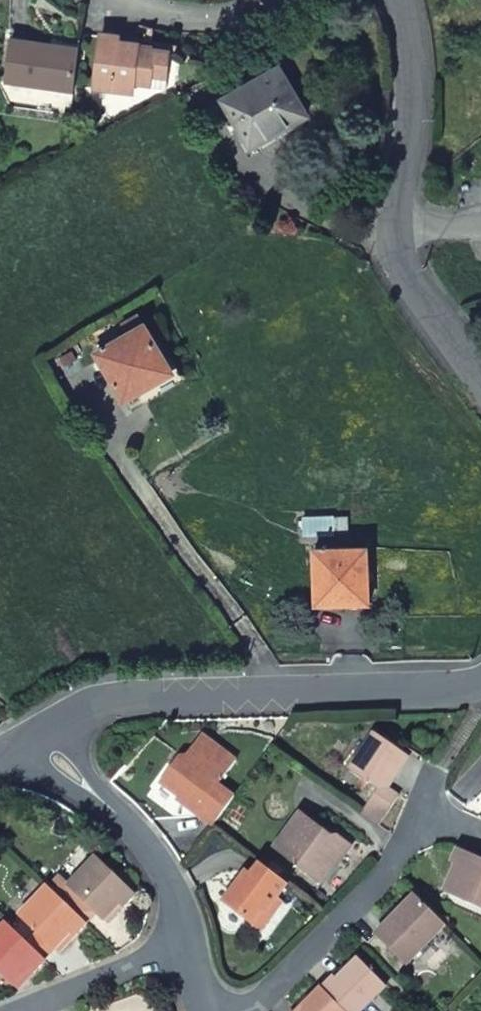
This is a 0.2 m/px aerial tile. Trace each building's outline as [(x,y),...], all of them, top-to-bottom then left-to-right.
[(136,39),(114,36),(114,31),(98,29),(91,84),(129,89),(131,80),(146,82),(148,68),(164,70),(166,48),(135,43),(136,39)] [(3,81),(71,87),(73,76),(75,49),(48,46),(49,39),(7,36),(3,81)] [(135,43),(166,48),(166,51),(174,53),(175,42),(137,36),(136,39),(135,43)] [(48,46),(75,49),(75,42),(49,39),(48,46)] [(241,146),(298,115),(273,69),(217,100),(241,146)] [(171,366),(143,320),(94,348),(123,395),(171,366)] [(130,406),(177,377),(171,366),(123,395),(130,406)] [(312,530),(331,530),(330,515),(301,516),(302,531),(312,530)] [(331,530),(312,530),(313,545),(314,545),(332,544),(331,530)] [(316,601),(370,599),(368,542),(332,544),(314,545),(316,601)] [(346,771),(374,790),(359,815),(375,826),(396,797),(386,788),(394,776),(388,770),(400,752),(372,732),(346,771)] [(157,783),(193,809),(189,813),(208,828),(230,798),(214,786),(232,760),(198,736),(181,759),(176,756),(157,783)] [(394,776),(407,757),(400,752),(388,770),(394,776)] [(269,849),(318,885),(349,846),(330,832),(325,837),(318,832),(320,829),(296,811),(269,849)] [(478,859),(458,851),(442,892),(480,908),(480,853),(478,859)] [(69,885),(100,917),(117,901),(122,906),(134,895),(97,858),(69,885)] [(250,878),(259,866),(254,863),(245,874),(250,878)] [(275,896),(284,886),(259,866),(250,878),(245,874),(222,903),(247,923),(259,909),(262,912),(275,896)] [(16,915),(52,948),(68,934),(73,939),(86,926),(47,886),(16,915)] [(258,931),(282,901),(275,896),(262,912),(259,909),(247,923),(258,931)] [(406,965),(445,927),(413,896),(375,933),(406,965)] [(106,922),(122,906),(117,901),(100,917),(106,922)] [(2,923),(0,926),(0,978),(7,984),(26,967),(31,972),(41,962),(2,923)] [(57,954),(73,939),(68,934),(52,948),(57,954)] [(387,984),(360,957),(322,991),(342,1010),(360,1010),(387,984)] [(13,990),(31,972),(26,967),(7,984),(13,990)] [(296,1010),(342,1010),(322,991),(319,988),(296,1010)]
